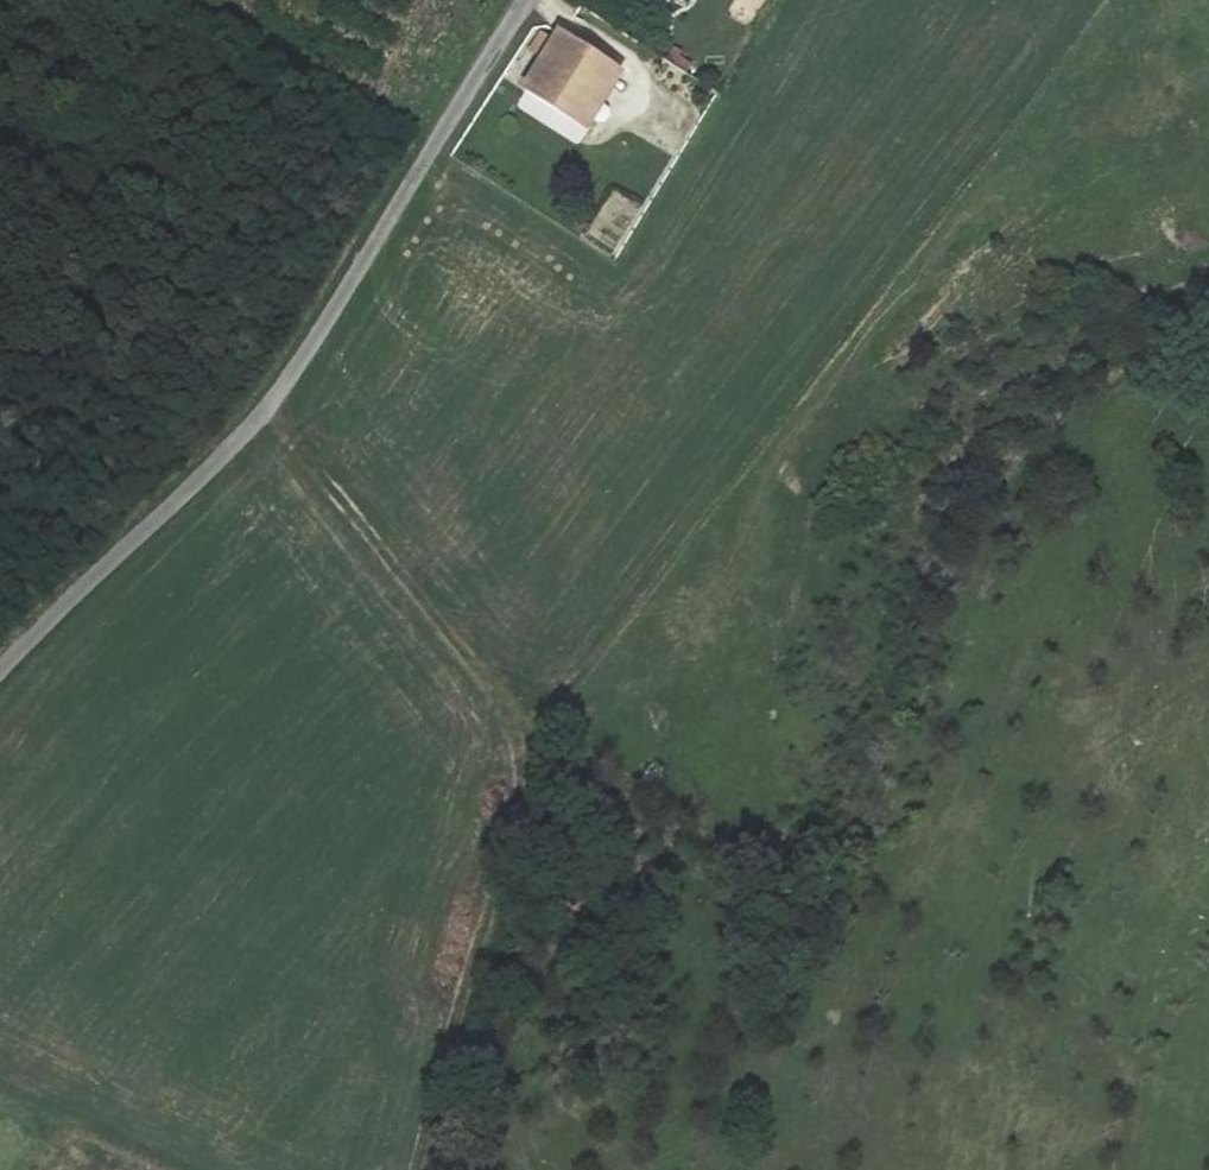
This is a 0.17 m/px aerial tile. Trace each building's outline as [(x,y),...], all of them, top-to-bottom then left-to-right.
[(664,9),(669,0),(649,0),(664,9)] [(527,85),(584,120),(617,65),(560,31),(527,85)]
